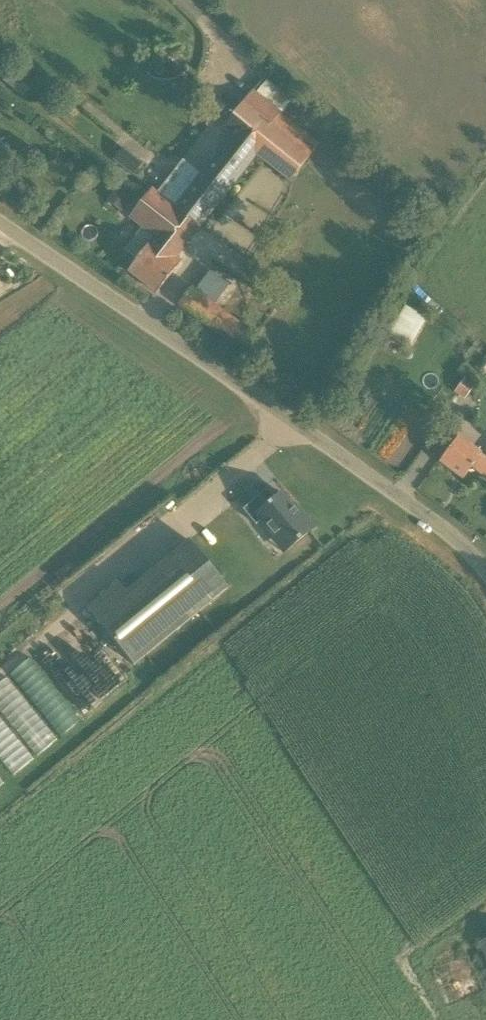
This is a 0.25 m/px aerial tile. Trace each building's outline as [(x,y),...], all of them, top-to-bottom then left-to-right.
[(289,180),(321,138),(254,87),(222,129),(230,135),(176,207),(150,187),(129,216),(155,236),(128,271),(156,293),(180,262),(174,257),(254,153),(289,180)] [(117,187),(107,200),(122,211),(131,198),(117,187)] [(241,350),(254,332),(191,287),(178,305),(241,350)] [(466,378),(455,392),(465,400),(476,385),(466,378)] [(459,435),(439,462),(463,480),(472,467),(485,479),(485,455),(459,435)] [(299,516),(281,493),(266,506),(259,496),(243,509),(256,525),(261,521),(276,538),(282,533),(293,546),(314,528),(302,513),(299,516)] [(94,617),(134,665),(228,588),(189,540),(94,617)] [(78,720),(29,656),(8,672),(57,736),(78,720)] [(33,756),(55,740),(7,674),(0,679),(0,711),(33,756)] [(13,774),(34,757),(0,716),(0,758),(13,774)]
